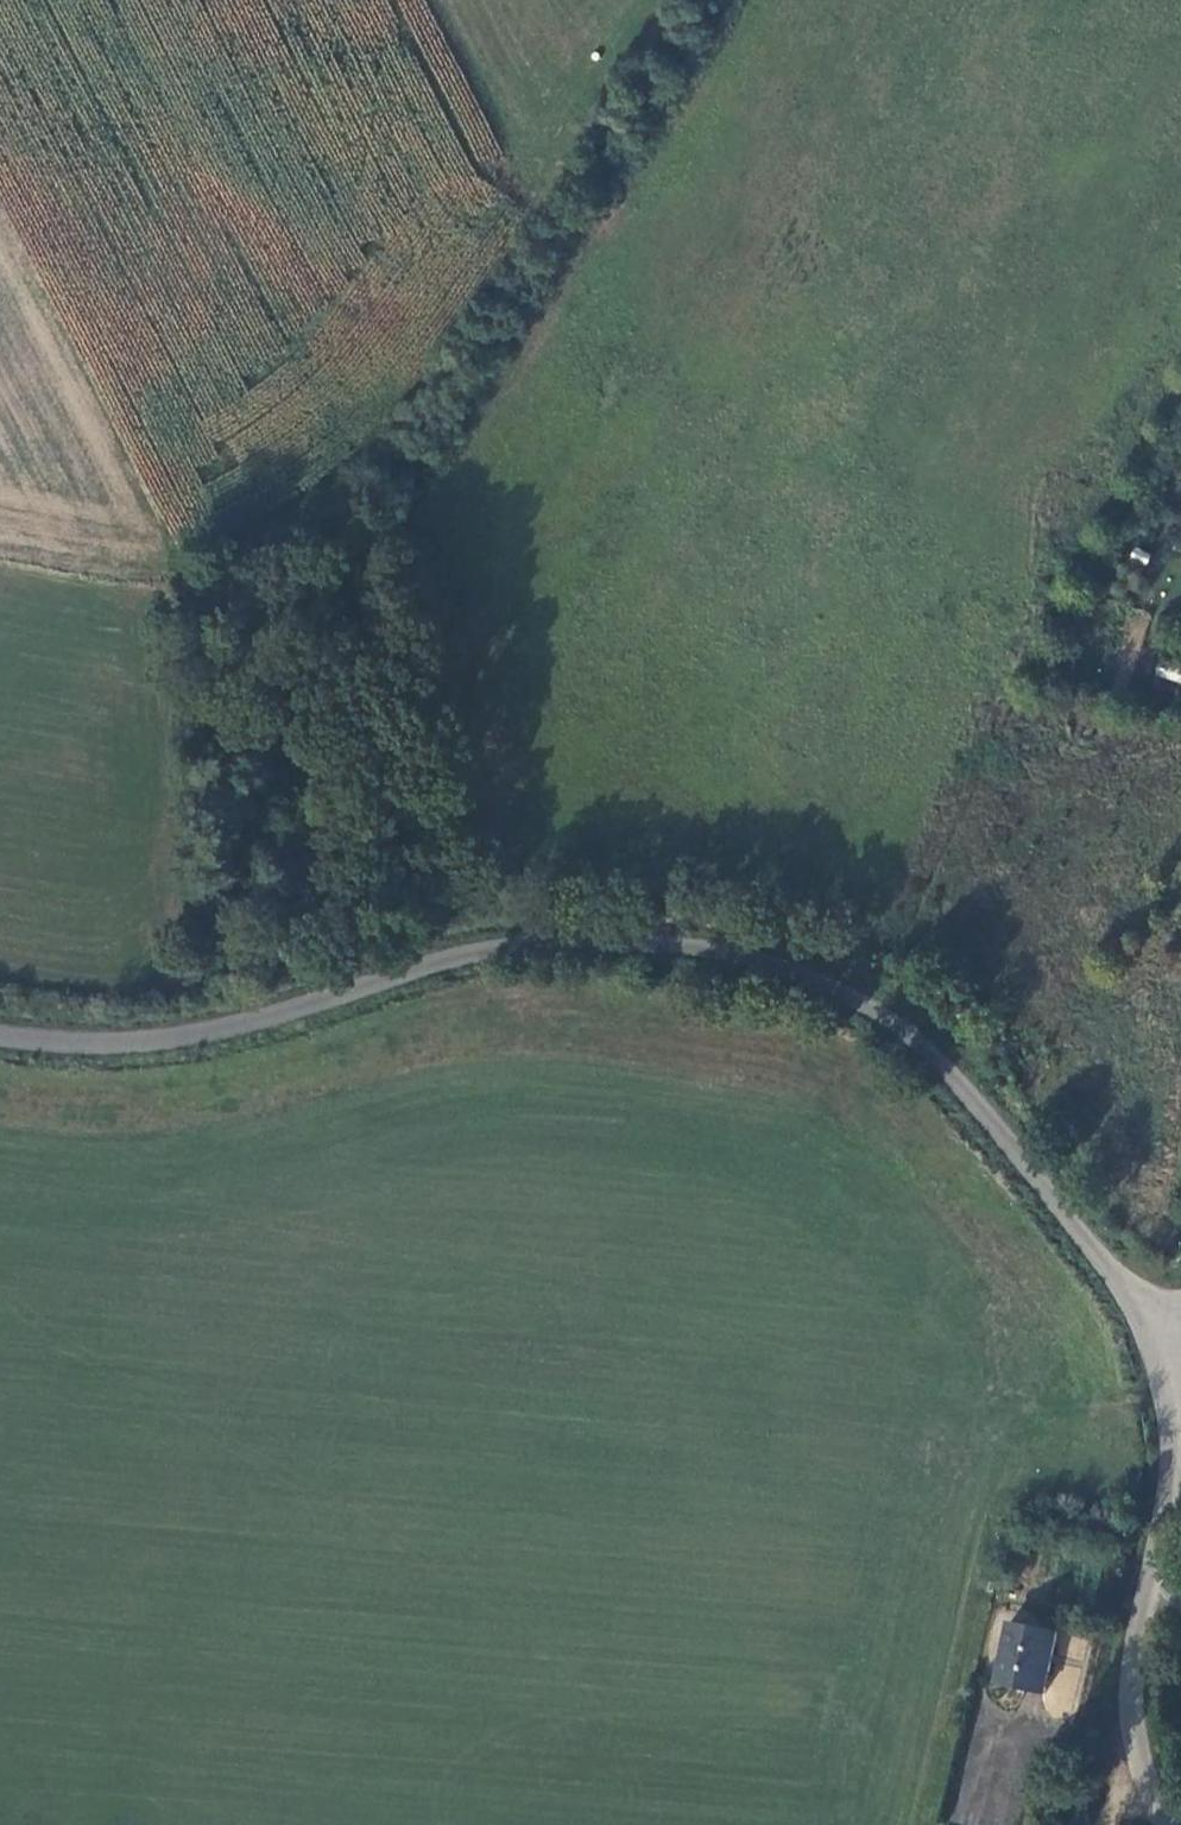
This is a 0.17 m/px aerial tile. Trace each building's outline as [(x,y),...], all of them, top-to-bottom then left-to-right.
[(1043,1693),(1055,1632),(1009,1624),(996,1682),(1043,1693)]
